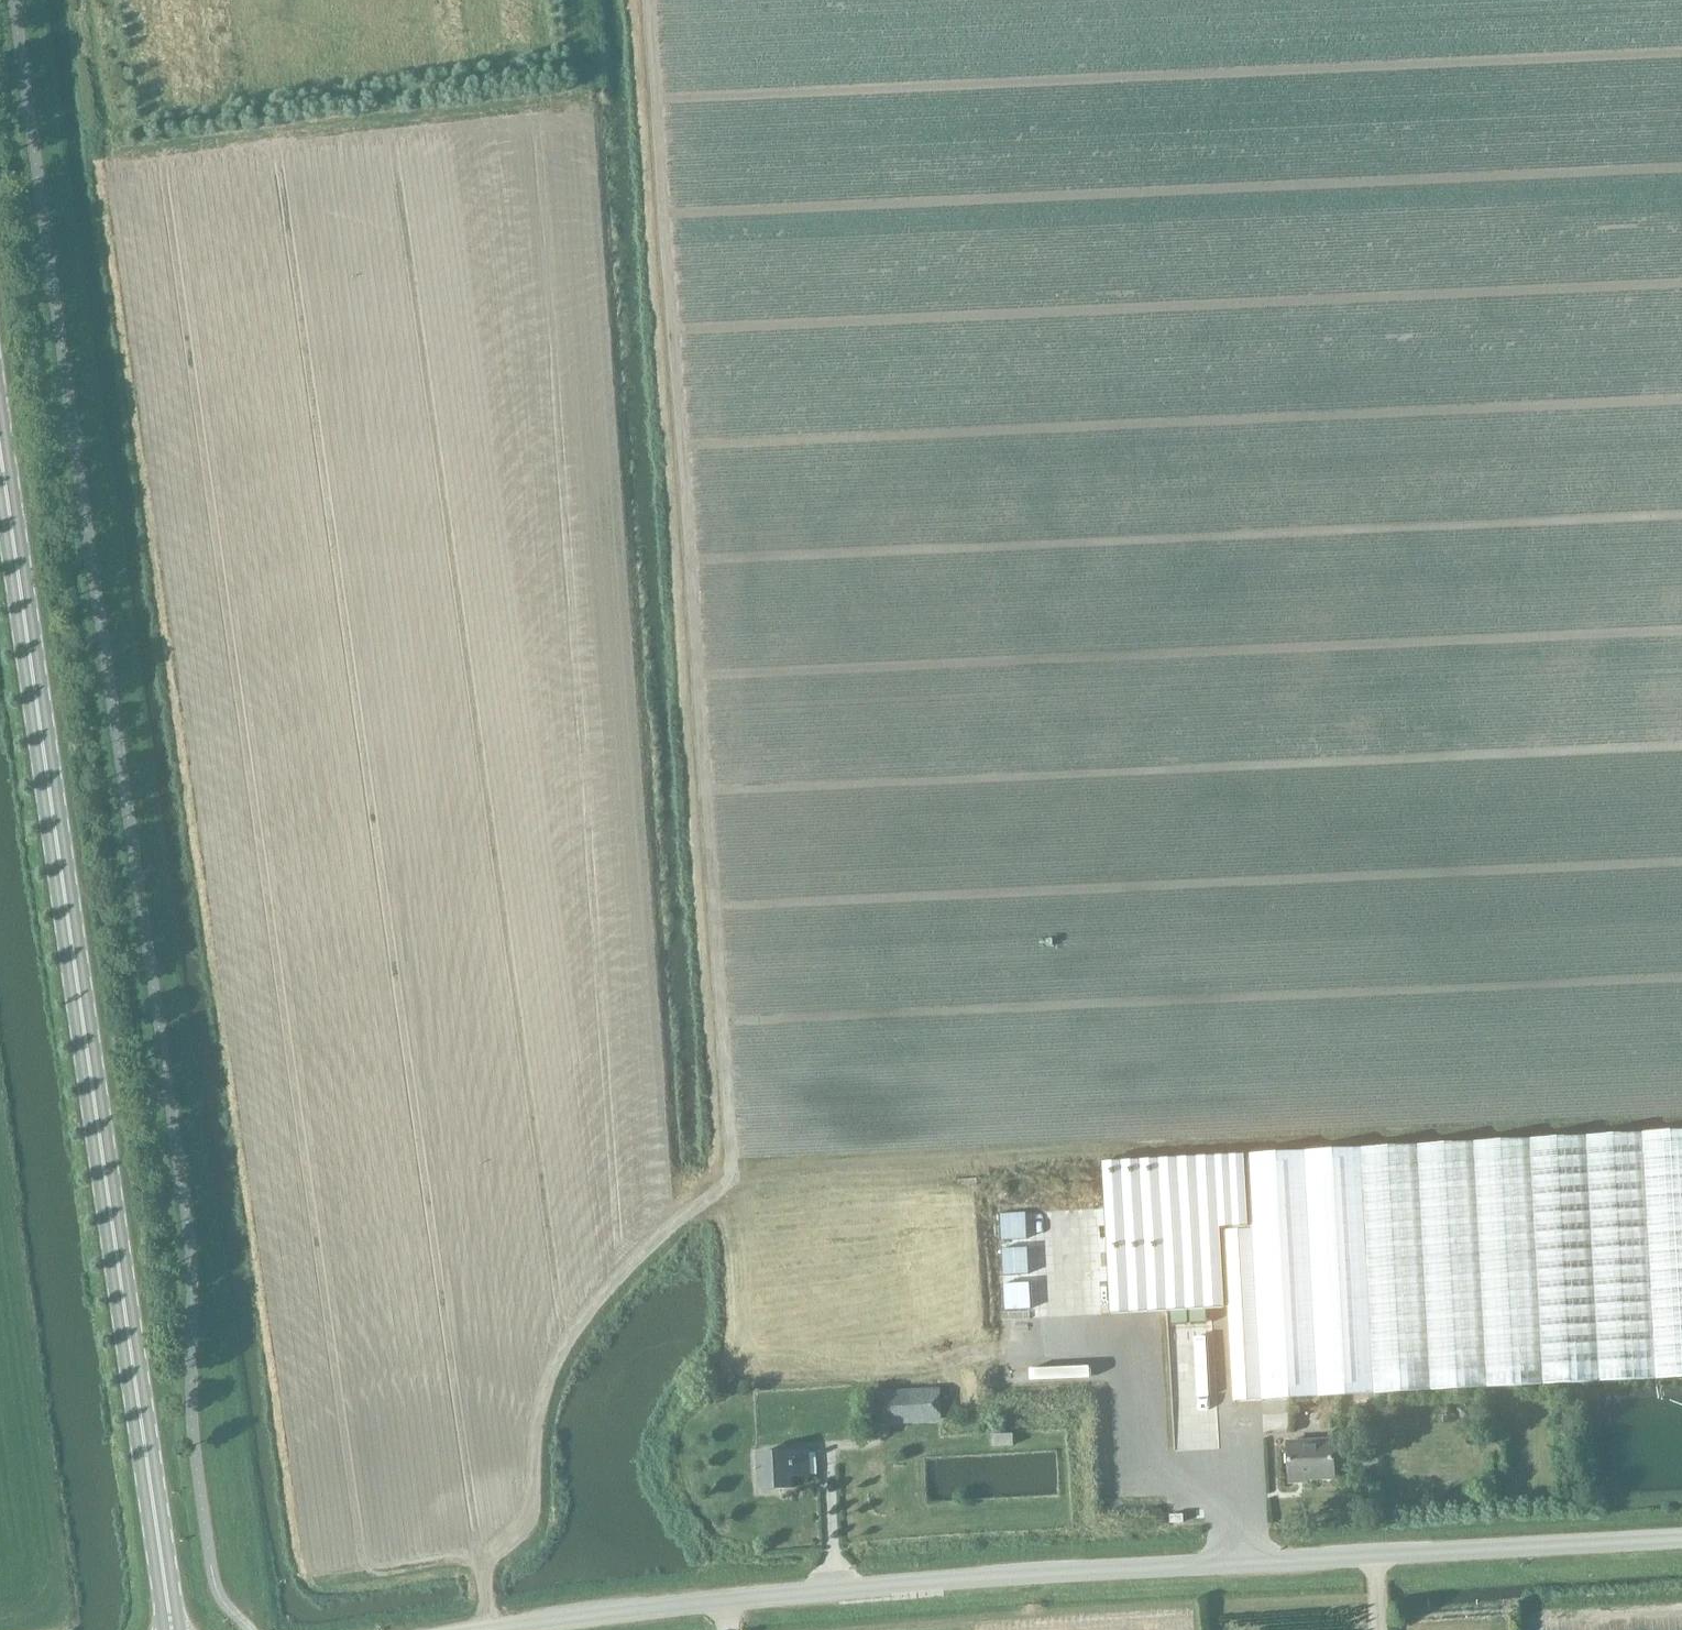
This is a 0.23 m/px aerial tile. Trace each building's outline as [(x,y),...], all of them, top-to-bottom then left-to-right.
[(1643,1133),(1656,1379),(1681,1377),(1681,1131),(1643,1133)] [(1643,1133),(1248,1154),(1262,1400),(1656,1379),(1643,1133)] [(1247,1154),(1104,1162),(1112,1313),(1226,1307),(1222,1228),(1250,1226),(1247,1154)] [(1252,1229),(1224,1230),(1233,1401),(1262,1400),(1252,1229)] [(953,1361),(953,1376),(969,1377),(969,1361),(953,1361)] [(939,1390),(888,1391),(889,1422),(941,1420),(939,1390)] [(1005,1412),(989,1416),(993,1432),(1009,1428),(1005,1412)] [(992,1435),(992,1446),(1013,1445),(1013,1434),(992,1435)] [(1289,1479),(1334,1477),(1333,1440),(1288,1442),(1289,1479)] [(792,1476),(810,1475),(808,1451),(791,1452),(758,1454),(760,1489),(793,1488),(792,1476)]
